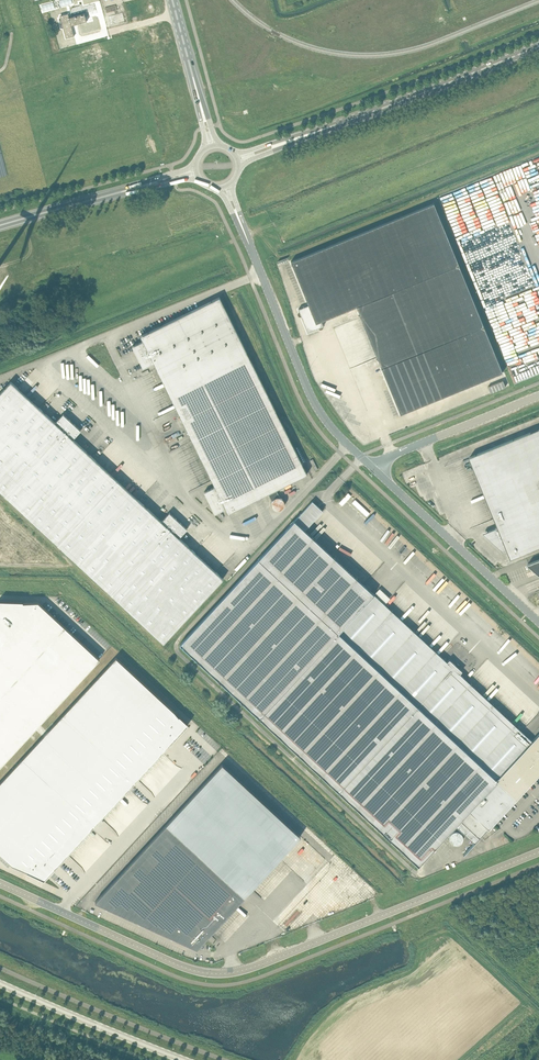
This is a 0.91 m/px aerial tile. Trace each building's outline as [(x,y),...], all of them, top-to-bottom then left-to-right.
[(41,5),(43,12),(56,9),(56,7),(59,7),(59,8),(73,4),(73,3),(74,3),(73,1),(72,1),(72,0),(60,0),(57,1),(58,2),(55,3),(54,1),(41,5)] [(87,21),(85,16),(84,13),(70,17),(69,15),(61,17),(61,20),(60,20),(62,28),(64,28),(66,38),(75,36),(72,25),(87,21)] [(502,373),(433,203),(433,204),(291,262),(308,305),(298,309),(308,332),(323,326),(321,321),(356,307),(400,414),(502,373)] [(154,363),(176,409),(215,486),(204,492),(215,513),(225,508),(228,513),(268,493),(272,501),(272,503),(272,506),(274,508),(275,509),(278,510),(280,510),(282,509),(284,507),(285,505),(285,502),(284,500),(282,498),(280,497),(276,489),(307,474),(219,297),(140,336),(143,341),(132,346),(143,368),(154,363)] [(378,368),(358,375),(363,389),(383,382),(378,368)] [(0,393),(0,492),(163,643),(223,579),(179,538),(187,529),(169,512),(161,521),(73,439),(81,430),(63,414),(55,422),(11,381),(0,393)] [(406,421),(423,415),(420,408),(403,414),(406,421)] [(375,425),(358,431),(361,439),(365,437),(367,443),(380,438),(375,425)] [(538,547),(538,429),(470,457),(498,527),(483,533),(503,551),(507,549),(511,559),(538,547)] [(348,493),(339,503),(342,505),(351,496),(348,493)] [(351,503),(366,517),(370,513),(355,499),(351,503)] [(305,530),(323,511),(312,501),(180,644),(418,865),(455,825),(474,843),(463,854),(464,855),(488,828),(488,829),(538,774),(538,733),(532,741),(459,674),(462,671),(449,659),(447,662),(305,530)] [(382,520),(378,525),(392,538),(397,534),(382,520)] [(402,536),(392,545),(394,547),(404,538),(402,536)] [(528,564),(538,574),(538,559),(528,564)] [(100,659),(39,602),(29,603),(23,603),(23,601),(0,600),(0,601),(0,767),(100,659)] [(424,632),(432,624),(430,622),(422,630),(424,632)] [(437,644),(439,646),(448,637),(446,635),(437,644)] [(12,864),(28,871),(27,871),(44,879),(54,869),(188,723),(116,657),(0,783),(0,852),(12,864)] [(222,764),(166,824),(245,897),(301,836),(222,764)] [(245,897),(166,824),(95,901),(197,948),(245,897)] [(455,844),(457,844),(459,844),(461,842),(462,840),(463,838),(462,835),(461,833),(459,832),(457,831),(455,831),(453,832),(451,833),(450,836),(449,838),(450,840),(451,842),(453,844),(455,844)] [(354,880),(345,889),(348,893),(358,884),(354,880)] [(251,905),(249,907),(259,917),(261,915),(251,905)]
